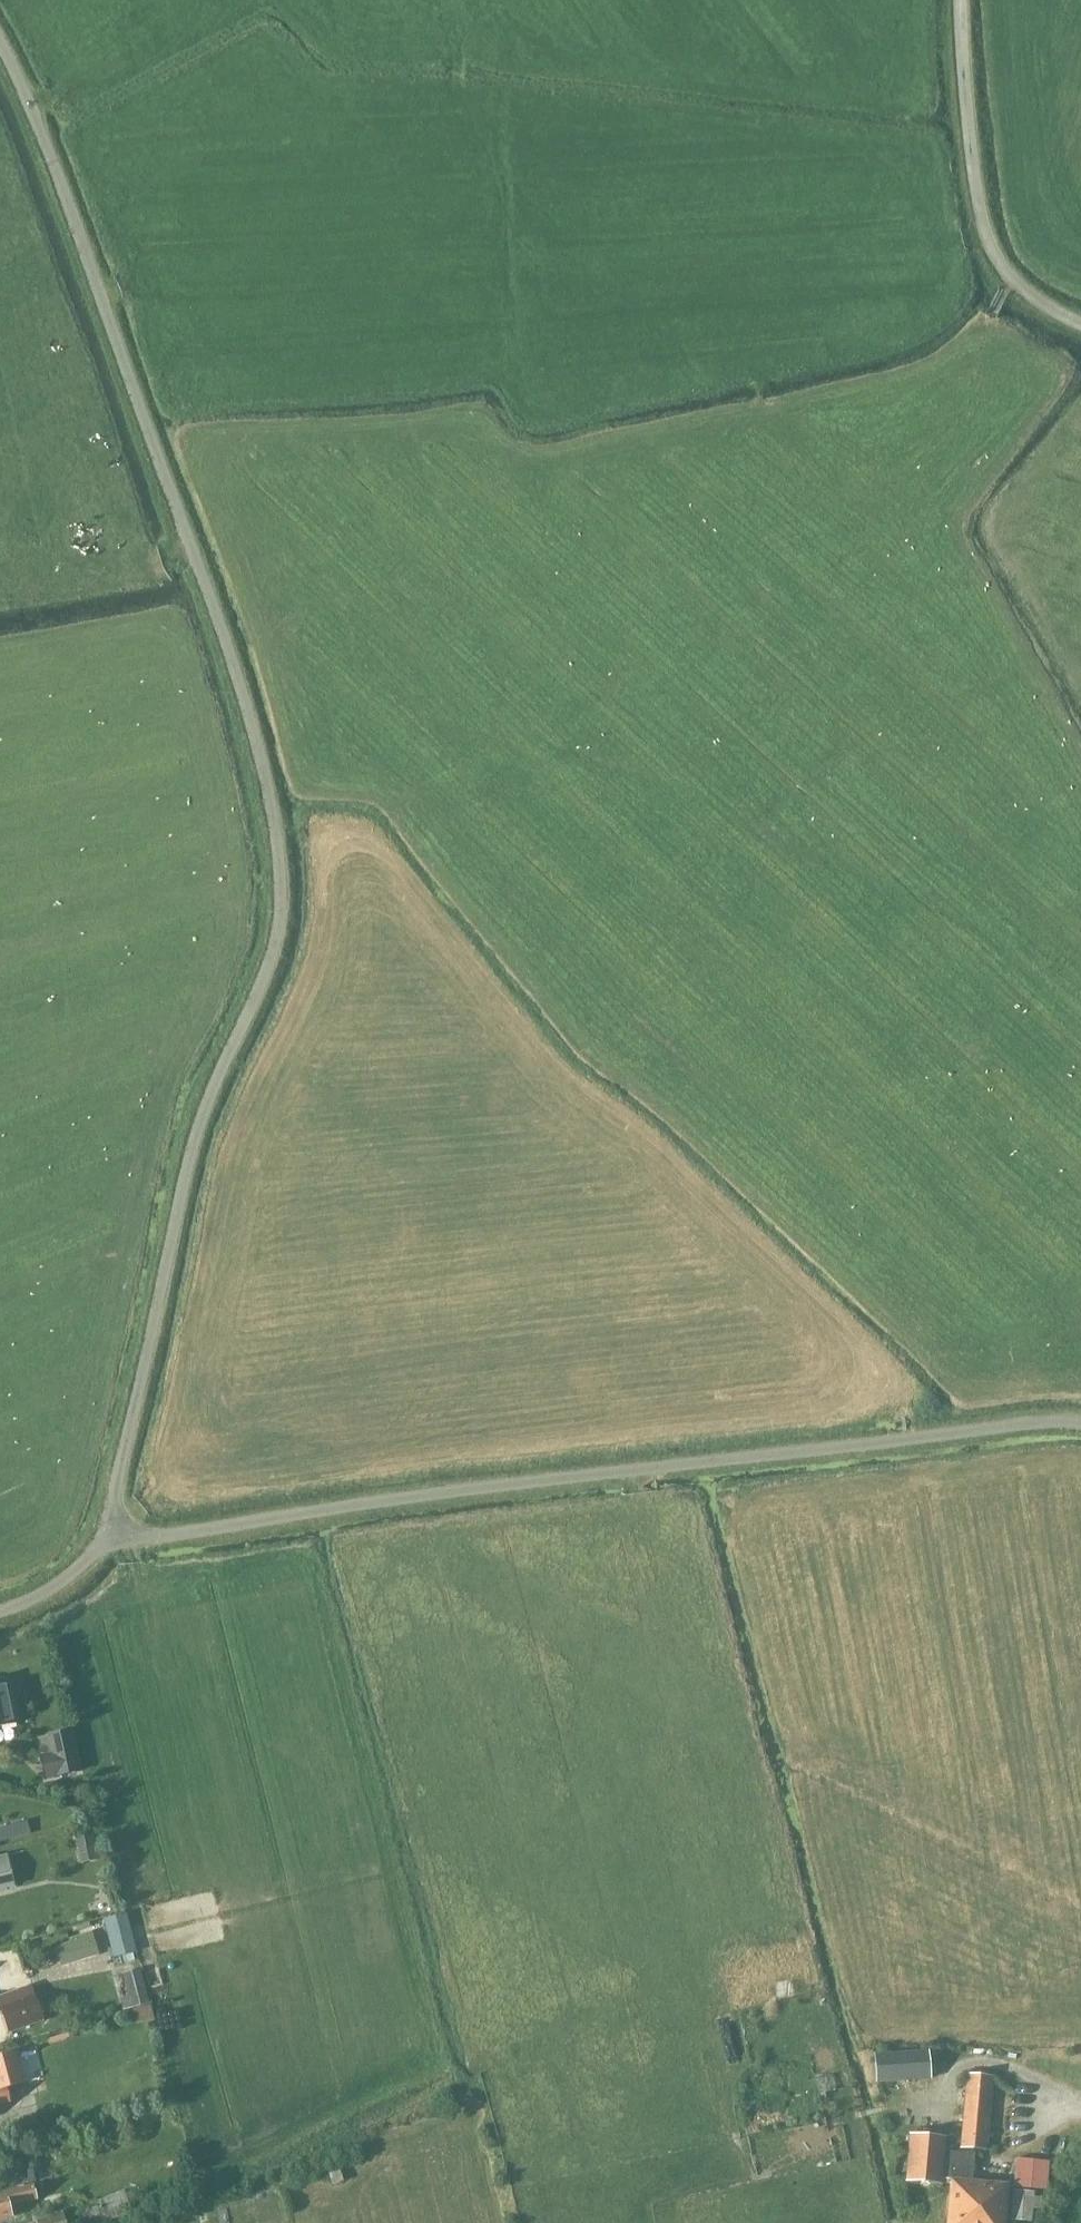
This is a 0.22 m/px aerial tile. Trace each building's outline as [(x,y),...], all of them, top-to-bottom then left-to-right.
[(16,1723),(8,1682),(0,1684),(0,1727),(16,1723)] [(51,1753),(40,1755),(45,1779),(78,1772),(69,1731),(48,1735),(51,1753)] [(73,1835),(79,1863),(97,1859),(91,1831),(73,1835)] [(14,1886),(6,1855),(0,1856),(0,1890),(14,1886)] [(101,1872),(92,1874),(95,1883),(104,1881),(101,1872)] [(135,1950),(124,1912),(102,1918),(106,1931),(105,1932),(112,1957),(135,1950)] [(54,1947),(60,1966),(97,1954),(90,1931),(67,1939),(68,1943),(54,1947)] [(148,2003),(139,1969),(121,1974),(127,1996),(118,1999),(121,2010),(148,2003)] [(9,2033),(42,2020),(30,1987),(0,1997),(0,2010),(9,2033)] [(149,2005),(134,2008),(137,2022),(152,2019),(149,2005)] [(926,2049),(873,2053),(875,2083),(928,2079),(926,2049)] [(9,2103),(5,2089),(25,2083),(17,2052),(0,2057),(0,2106),(9,2103)] [(960,2148),(984,2150),(991,2077),(966,2075),(960,2148)] [(941,2185),(942,2184),(943,2166),(942,2166),(943,2151),(944,2137),(908,2134),(904,2182),(941,2185)] [(970,2180),(972,2154),(943,2151),(942,2166),(943,2166),(942,2184),(950,2184),(947,2222),(1005,2222),(1008,2185),(992,2184),(992,2182),(970,2180)] [(7,2157),(14,2187),(34,2182),(27,2152),(7,2157)] [(1012,2188),(1045,2191),(1047,2161),(1015,2158),(1012,2188)] [(35,2201),(31,2187),(4,2194),(4,2195),(0,2196),(0,2221),(11,2218),(9,2212),(15,2211),(14,2207),(35,2201)] [(77,2222),(104,2222),(131,2213),(122,2191),(97,2201),(100,2209),(97,2210),(95,2206),(74,2214),(77,2222)] [(1040,2210),(1041,2198),(1033,2197),(1033,2192),(1012,2191),(1009,2221),(1030,2222),(1031,2209),(1040,2210)] [(36,2222),(66,2222),(63,2213),(36,2221),(36,2222)]
